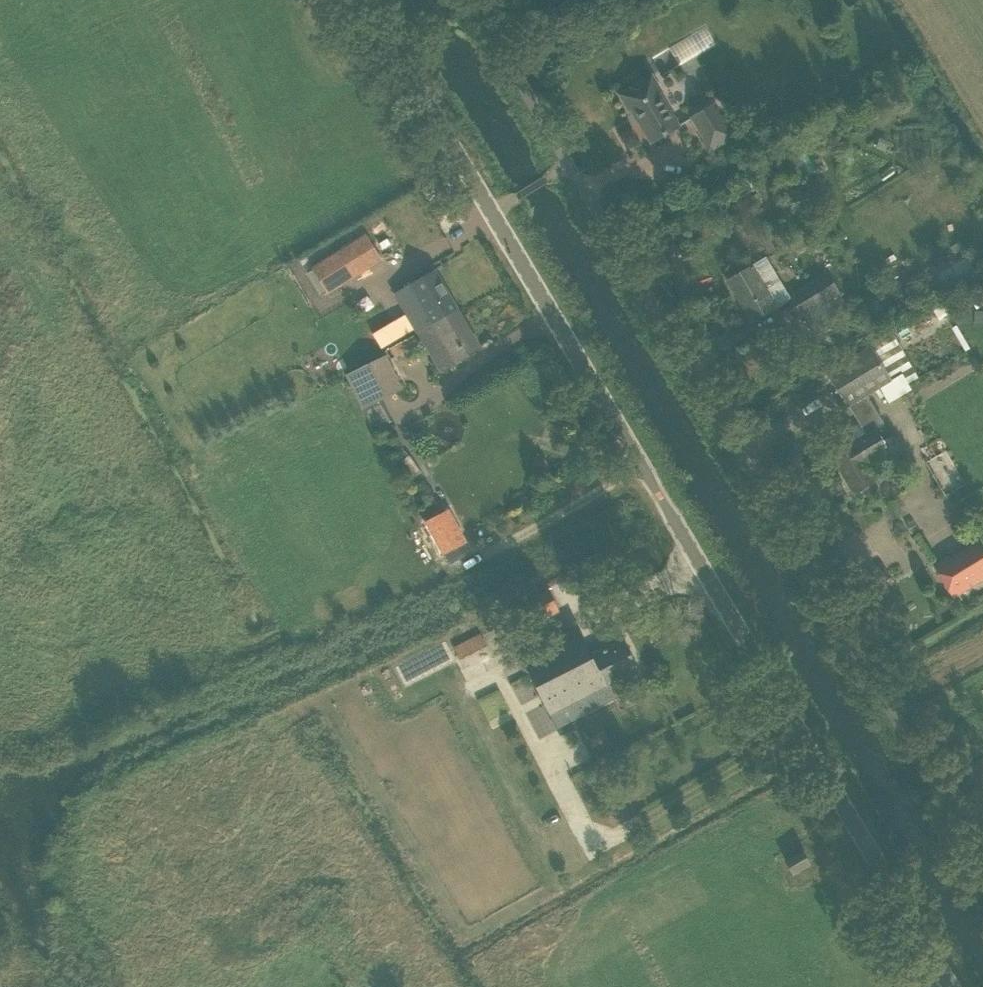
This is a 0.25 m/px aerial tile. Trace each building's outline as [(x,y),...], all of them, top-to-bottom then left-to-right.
[(631,109),(651,143),(679,126),(659,93),(661,91),(651,75),(619,94),(629,110),(631,109)] [(704,142),(709,151),(731,137),(712,105),(692,117),(706,141),(704,142)] [(884,139),(878,148),(887,154),(893,145),(884,139)] [(798,156),(806,170),(814,166),(807,152),(798,156)] [(850,154),(843,157),(846,164),(853,161),(850,154)] [(719,214),(701,222),(703,226),(721,218),(719,214)] [(776,218),(762,226),(764,230),(778,223),(776,218)] [(812,219),(806,222),(810,231),(816,228),(812,219)] [(314,268),(328,291),(379,259),(365,236),(314,268)] [(769,238),(762,242),(769,253),(776,249),(769,238)] [(745,270),(728,280),(752,321),(789,299),(790,298),(789,296),(767,258),(753,266),(745,270)] [(416,329),(418,332),(457,310),(434,270),(395,293),(416,329)] [(790,298),(789,299),(799,316),(827,299),(816,280),(789,296),(790,298)] [(943,302),(931,309),(932,309),(939,321),(951,314),(944,303),(943,302)] [(391,348),(411,336),(410,333),(406,335),(390,309),(371,320),(365,310),(348,319),(365,348),(333,367),(339,376),(390,346),(391,348)] [(418,332),(421,338),(441,371),(480,349),(457,310),(418,332)] [(836,367),(826,373),(847,407),(849,406),(867,395),(882,386),(891,381),(891,380),(901,374),(907,384),(917,379),(891,333),(866,348),(836,367)] [(346,373),(373,430),(392,421),(382,398),(403,388),(386,354),(346,373)] [(303,361),(310,375),(322,368),(314,355),(303,361)] [(848,444),(831,454),(854,495),(879,480),(869,463),(895,448),(895,447),(896,444),(896,442),(896,440),(894,438),(893,437),(890,437),(888,437),(883,440),(876,428),(879,427),(884,424),(867,395),(849,406),(860,425),(843,435),(848,444)] [(935,455),(924,462),(944,495),(966,482),(946,449),(935,455)] [(540,457),(529,465),(535,474),(546,466),(540,457)] [(435,461),(418,471),(429,491),(447,481),(435,461)] [(427,515),(443,547),(465,537),(449,504),(427,515)] [(953,598),(982,580),(982,550),(981,546),(953,562),(949,556),(933,565),(953,598)] [(578,630),(521,659),(557,728),(613,698),(606,685),(637,670),(621,640),(591,655),(578,630)] [(459,658),(488,644),(482,631),(453,645),(459,658)] [(786,861),(793,873),(810,864),(802,851),(786,861)]
